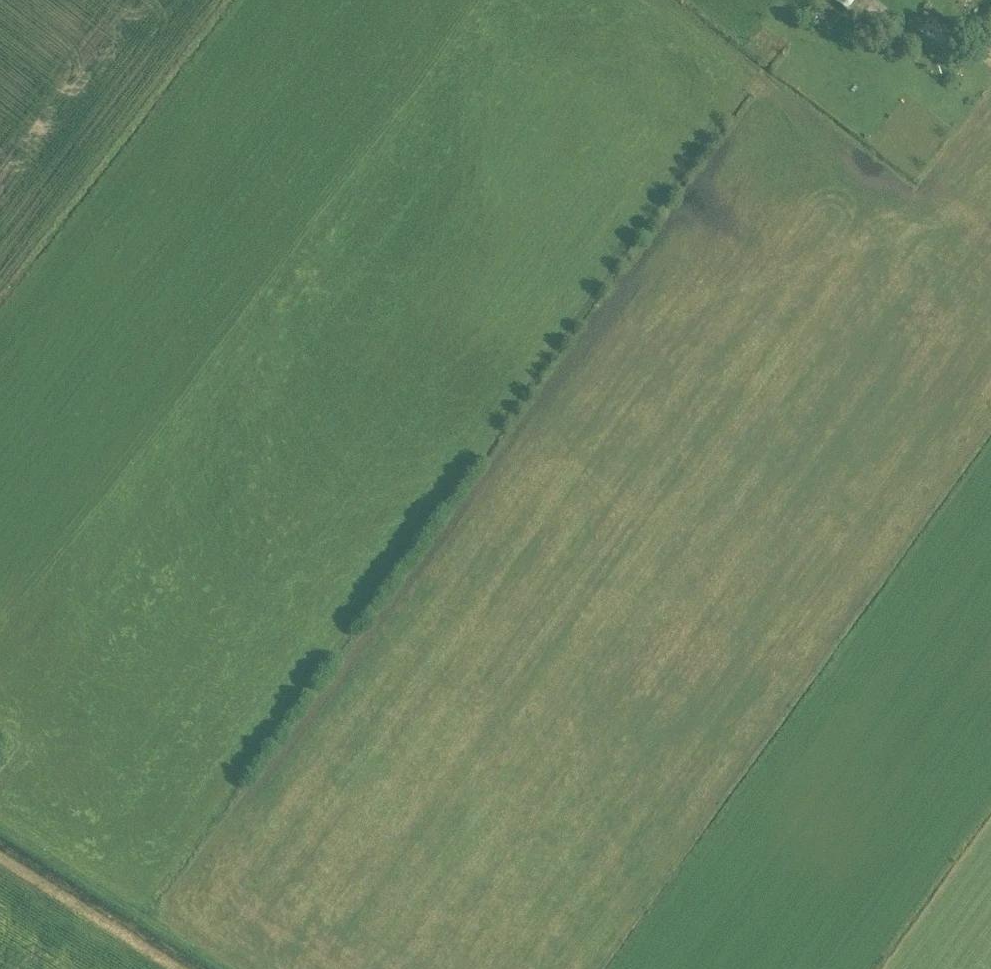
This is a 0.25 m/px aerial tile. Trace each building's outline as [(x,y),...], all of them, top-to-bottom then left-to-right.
[(858,0),(840,0),(851,9),(858,0)]
